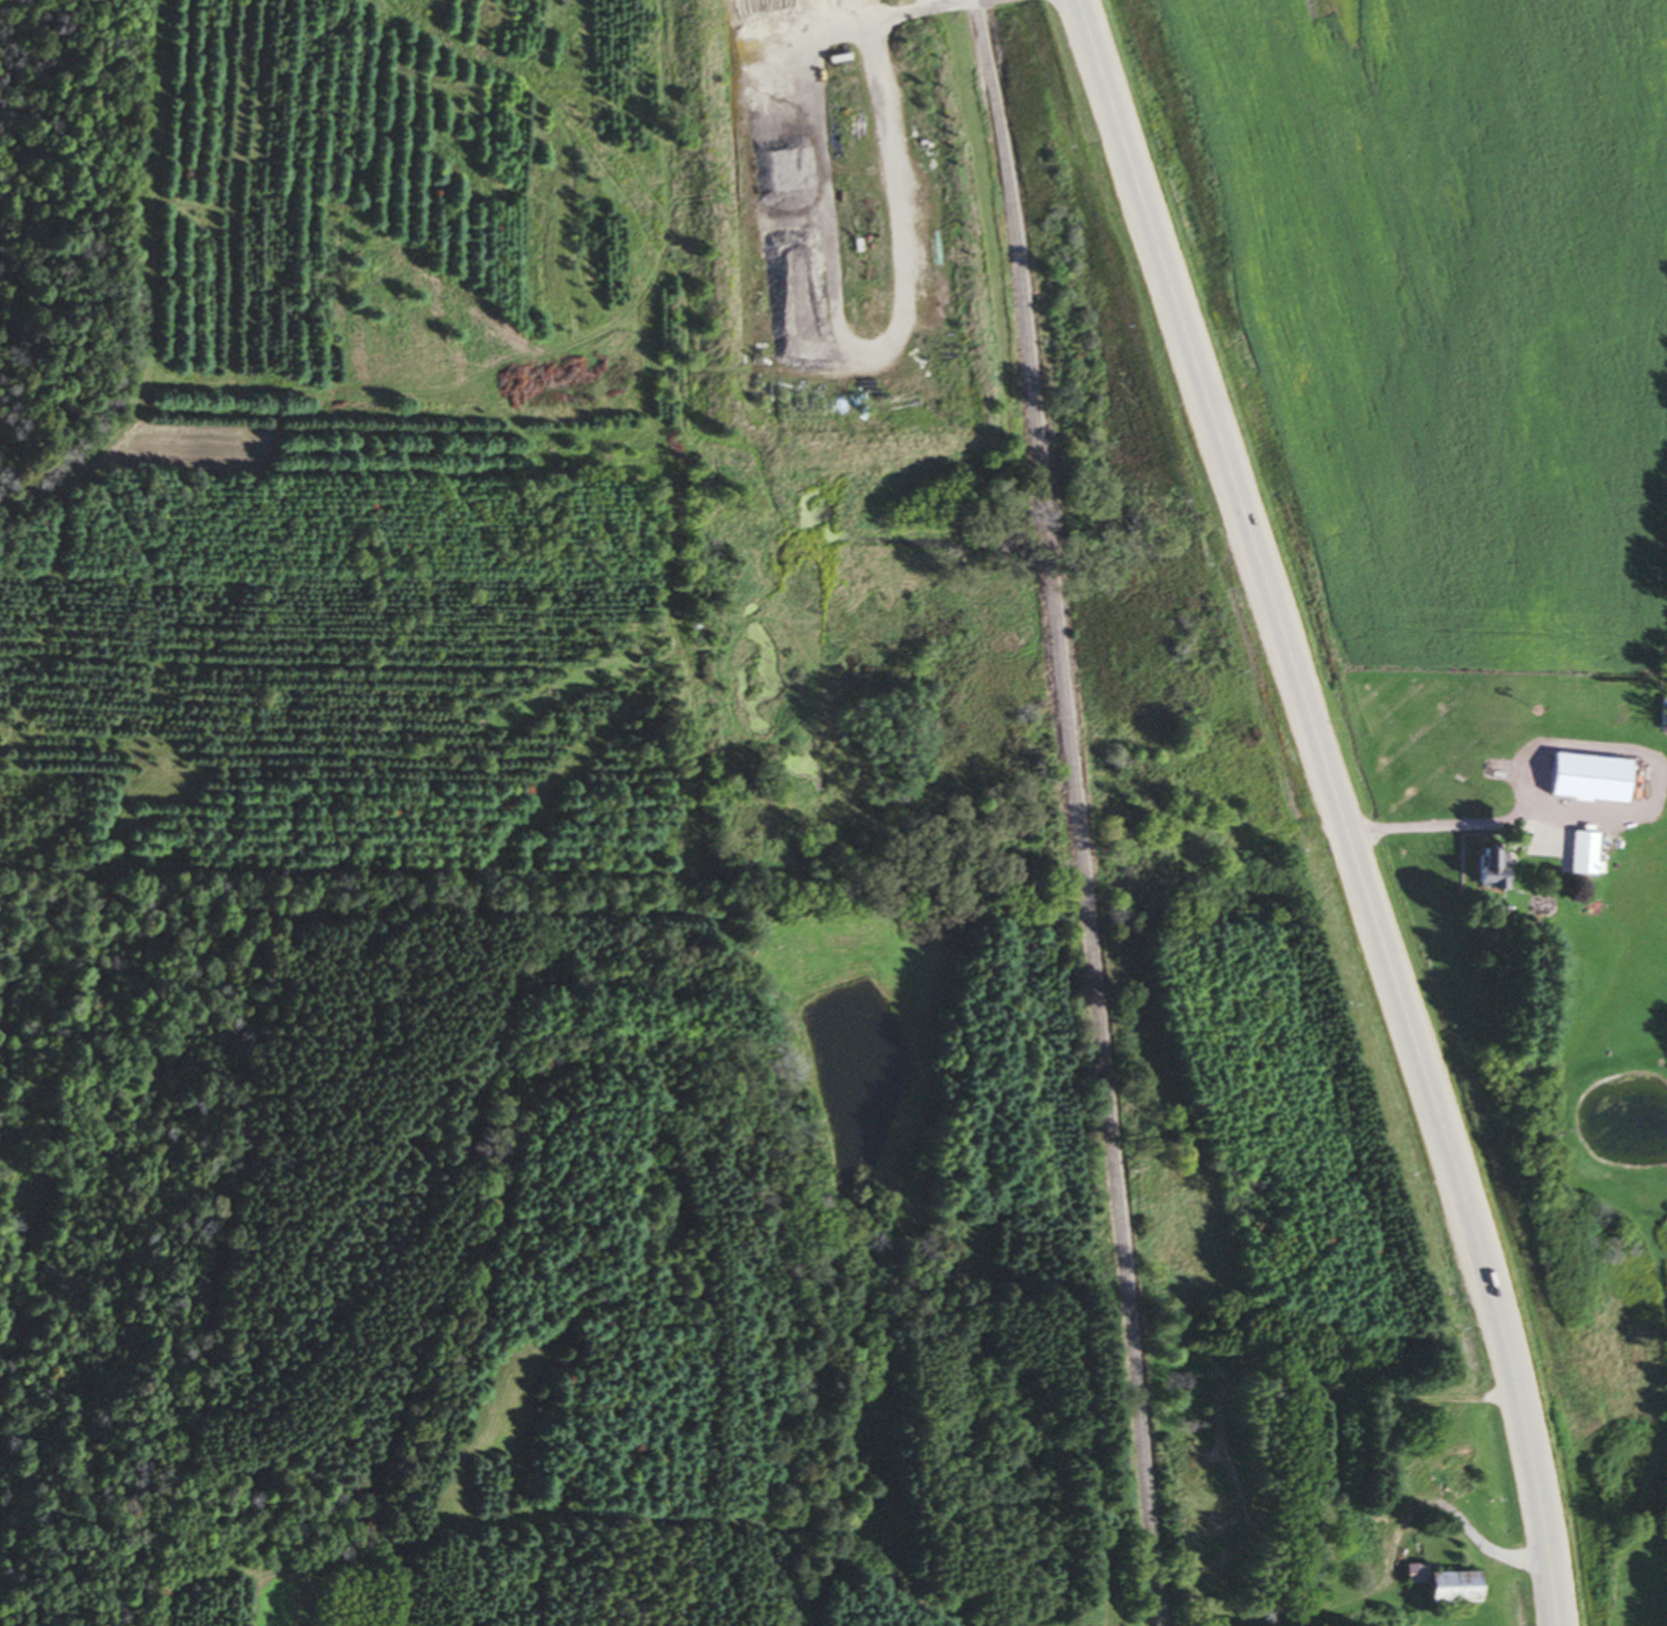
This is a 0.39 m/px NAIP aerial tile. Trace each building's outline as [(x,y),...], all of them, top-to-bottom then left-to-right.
[(1624,805),(1626,760),(1542,756),(1539,800),(1624,805)] [(1565,875),(1601,877),(1601,864),(1594,864),(1595,835),(1567,833),(1565,875)] [(1467,869),(1460,869),(1460,891),(1498,891),(1498,851),(1468,850),(1467,869)] [(1439,1575),(1439,1566),(1413,1566),(1414,1586),(1440,1586),(1441,1606),(1493,1605),(1492,1573),(1439,1575)]
